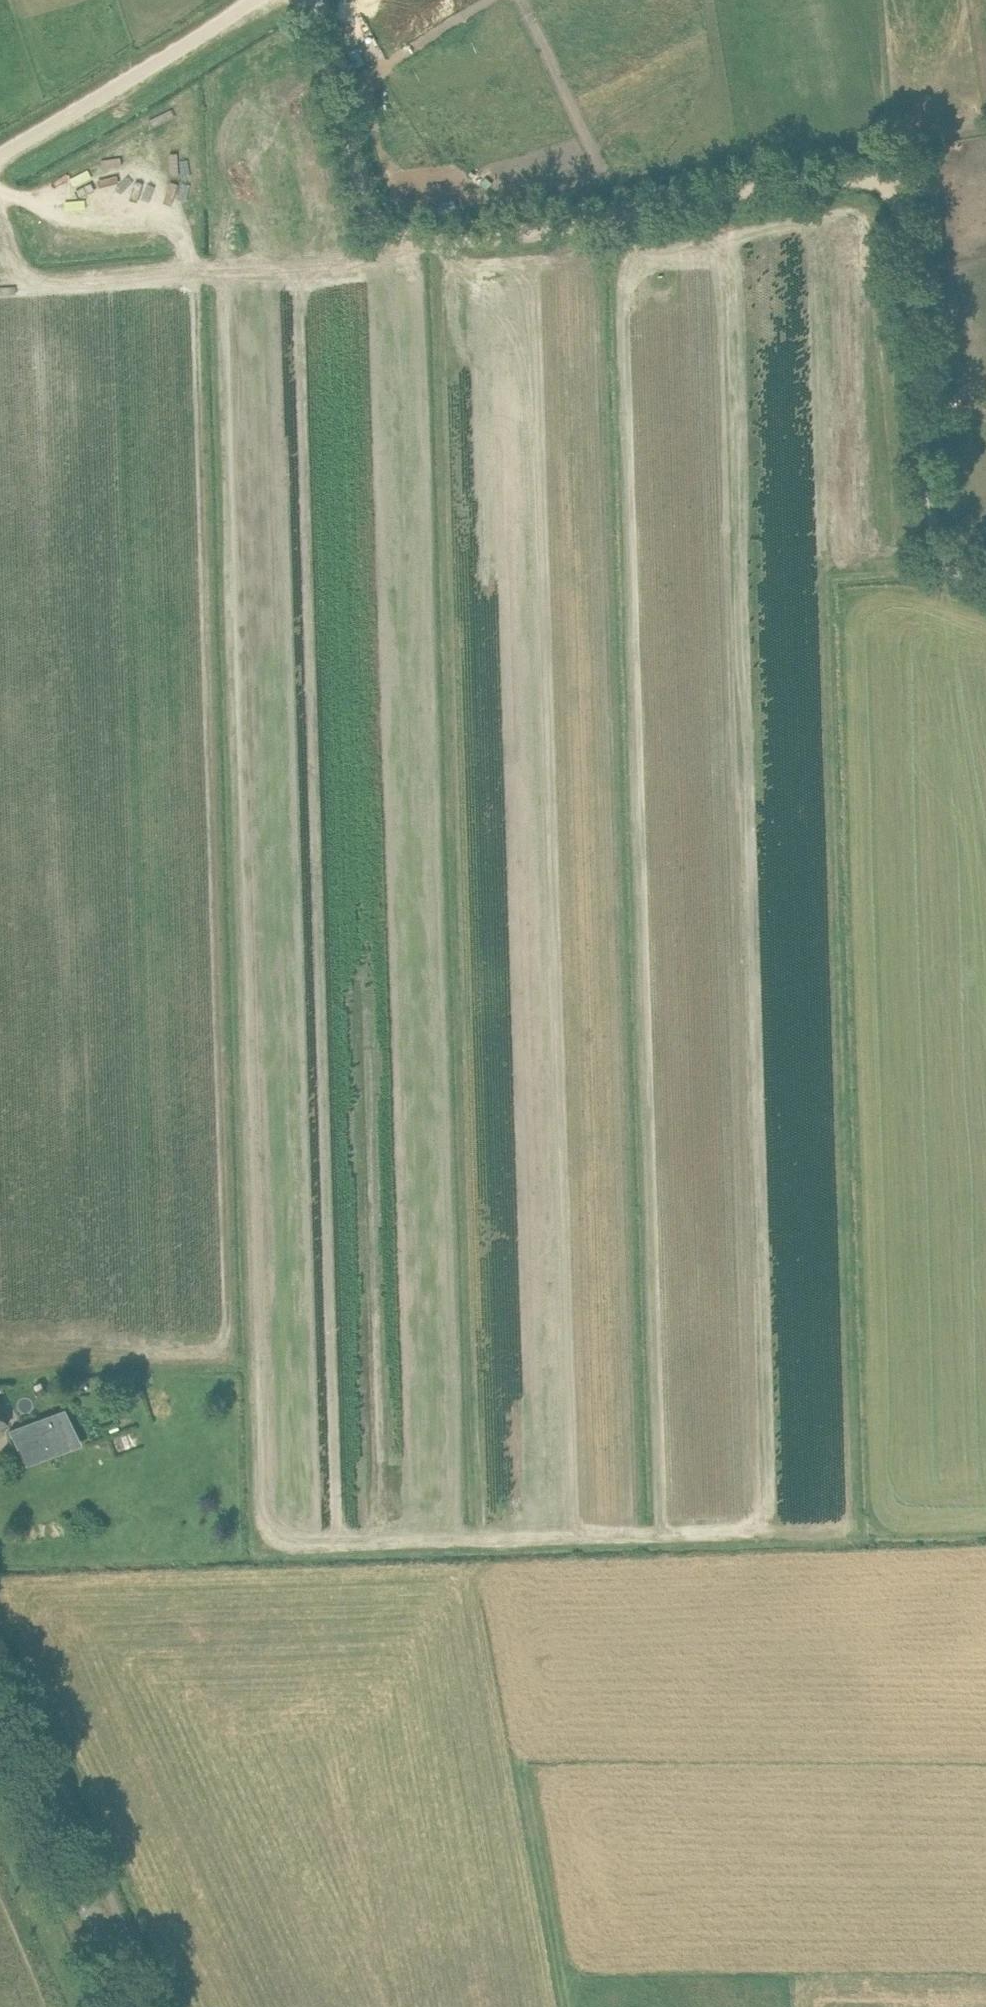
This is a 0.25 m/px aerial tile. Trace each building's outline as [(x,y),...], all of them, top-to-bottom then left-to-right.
[(41,1382),(34,1386),(40,1397),(47,1394),(41,1382)] [(14,1444),(41,1431),(33,1414),(6,1427),(14,1444)]
